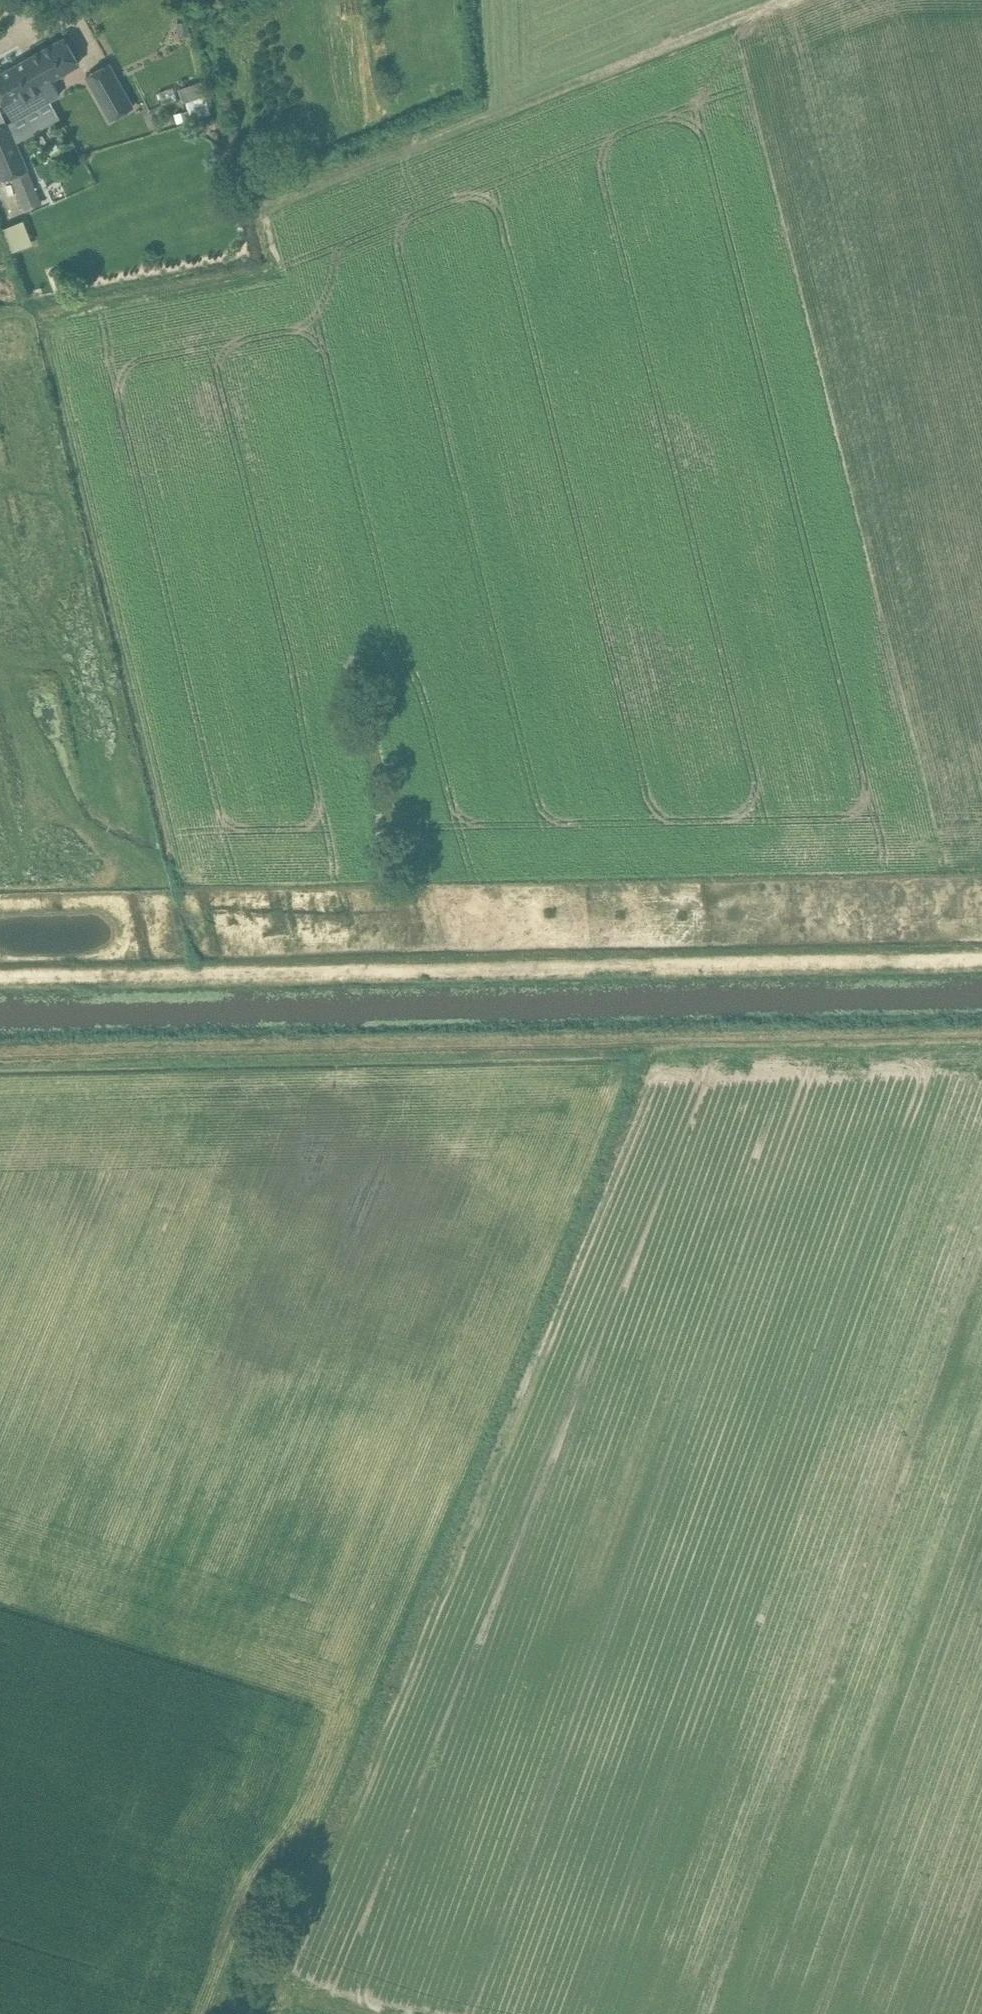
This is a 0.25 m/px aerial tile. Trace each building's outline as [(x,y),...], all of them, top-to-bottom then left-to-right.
[(64,37),(27,58),(50,99),(60,94),(52,79),(79,63),(74,54),(66,40),(64,37)] [(0,73),(0,97),(13,120),(25,114),(35,131),(60,117),(50,99),(27,58),(0,73)] [(109,119),(134,105),(109,61),(84,74),(109,119)] [(201,81),(178,88),(183,101),(185,101),(188,109),(174,114),(177,122),(211,112),(201,81)] [(8,123),(0,126),(0,171),(3,179),(10,176),(24,209),(41,202),(8,123)] [(11,250),(32,242),(30,236),(9,244),(11,250)]
